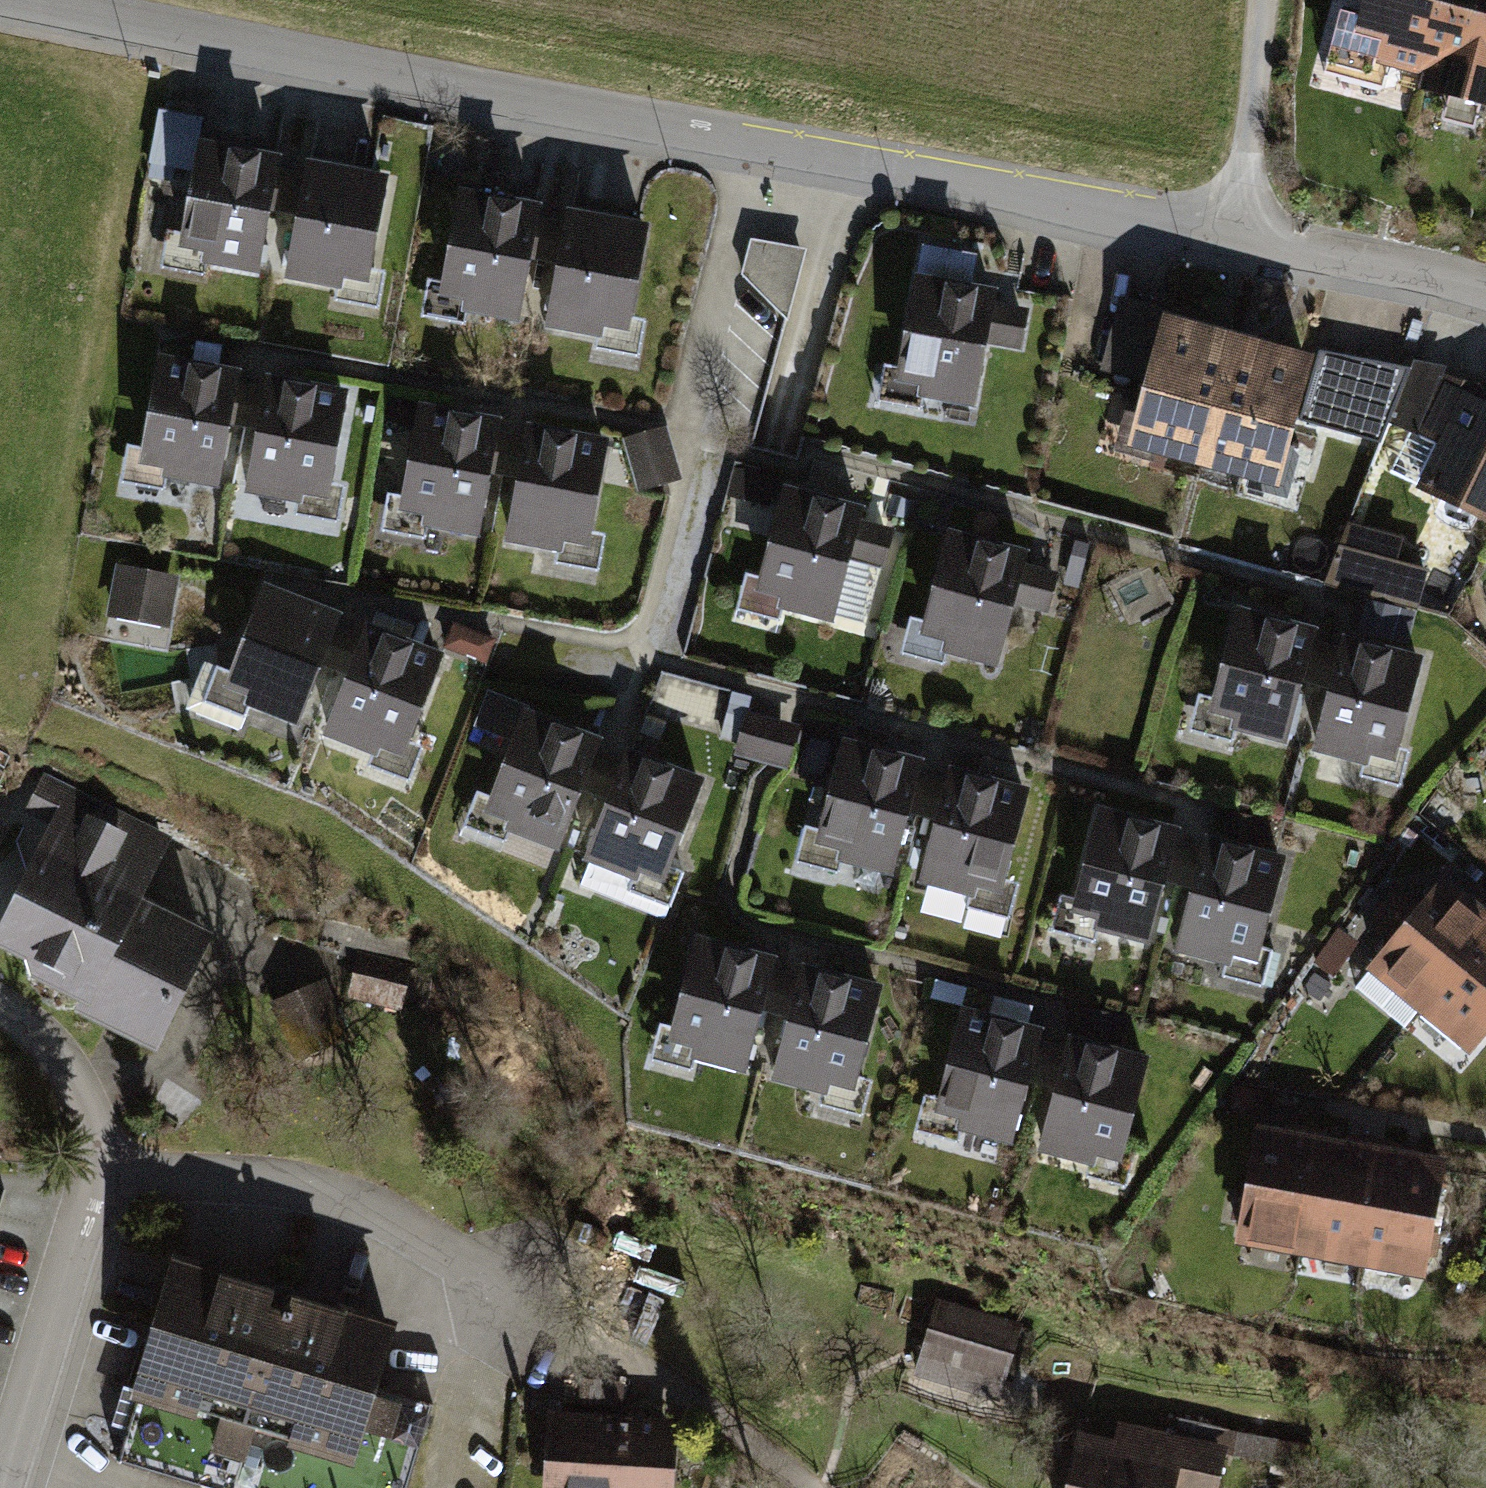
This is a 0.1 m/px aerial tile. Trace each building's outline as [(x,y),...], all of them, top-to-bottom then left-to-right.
[(1351,24),(1329,18),(1311,84),(1386,105),(1392,84),(1399,86),(1395,99),(1485,125),(1485,0),(1357,0),(1351,24)] [(274,164),(192,149),(170,265),(252,281),(274,164)] [(383,184),(304,169),(282,287),(360,302),(383,184)] [(534,213),(453,197),(430,314),(511,330),(534,213)] [(642,231),(562,217),(540,338),(621,352),(642,231)] [(739,288),(794,301),(807,245),(752,232),(739,288)] [(981,289),(909,277),(888,401),(970,414),(981,347),(1021,354),(1028,310),(979,302),(981,289)] [(1199,476),(1237,343),(1159,321),(1121,454),(1199,476)] [(1277,498),(1315,365),(1237,343),(1199,476),(1277,498)] [(239,377),(153,360),(129,480),(215,497),(239,377)] [(343,395),(262,383),(244,497),(326,510),(343,395)] [(1441,386),(1414,444),(1431,452),(1411,494),(1485,529),(1485,407),(1441,386)] [(497,427),(415,411),(393,527),(475,542),(497,427)] [(606,447),(525,432),(503,548),(584,563),(606,447)] [(667,440),(631,449),(643,496),(679,486),(667,440)] [(862,514),(780,491),(748,604),(832,628),(850,564),(882,573),(893,535),(859,525),(862,514)] [(1021,555),(944,534),(913,651),(989,672),(1006,608),(1043,618),(1054,578),(1017,568),(1021,555)] [(178,581),(114,569),(104,623),(168,635),(178,581)] [(283,734),(333,622),(257,587),(206,699),(283,734)] [(1356,646),(1335,641),(1305,757),(1391,779),(1420,664),(1404,660),(1414,622),(1365,610),(1356,646)] [(1316,635),(1230,612),(1198,730),(1284,753),(1316,635)] [(393,771),(440,662),(359,628),(312,736),(393,771)] [(547,856),(593,742),(517,711),(471,825),(547,856)] [(796,776),(806,736),(790,731),(745,720),(735,760),(772,770),(796,776)] [(886,885),(919,767),(831,742),(798,860),(886,885)] [(659,893),(702,786),(621,754),(579,861),(659,893)] [(997,909),(1025,795),(945,775),(916,889),(997,909)] [(39,780),(20,820),(40,830),(0,912),(0,957),(22,968),(16,981),(70,1007),(64,1019),(149,1060),(209,936),(137,901),(166,842),(39,780)] [(1144,952),(1176,835),(1095,813),(1063,930),(1144,952)] [(1223,848),(1202,842),(1168,959),(1247,982),(1281,864),(1268,861),(1277,831),(1232,818),(1223,848)] [(1485,936),(1485,923),(1443,886),(1365,976),(1414,1019),(1485,936)] [(1485,1034),(1485,936),(1414,1019),(1463,1061),(1485,1034)] [(736,1080),(768,963),(689,942),(656,1058),(736,1080)] [(438,974),(359,956),(347,1008),(426,1026),(438,974)] [(846,1112),(879,995),(797,971),(763,1088),(846,1112)] [(350,1048),(327,986),(267,1010),(290,1071),(350,1048)] [(1001,1154),(1036,1038),(955,1014),(920,1130),(1001,1154)] [(1112,1181),(1144,1068),(1065,1046),(1033,1159),(1112,1181)] [(1314,1144),(1252,1133),(1230,1254),(1292,1265),(1314,1144)] [(1377,1155),(1314,1144),(1292,1265),(1354,1277),(1377,1155)] [(1439,1167),(1377,1155),(1354,1277),(1417,1288),(1439,1167)] [(394,1328),(175,1262),(136,1391),(354,1457),(362,1429),(388,1437),(400,1400),(374,1392),(394,1328)] [(1020,1329),(930,1307),(912,1383),(1001,1405),(1020,1329)] [(675,1420),(623,1418),(625,1382),(575,1379),(573,1414),(550,1412),(545,1487),(671,1487),(675,1420)] [(1222,1453),(1124,1433),(1120,1451),(1081,1443),(1072,1487),(1214,1487),(1222,1453)]
